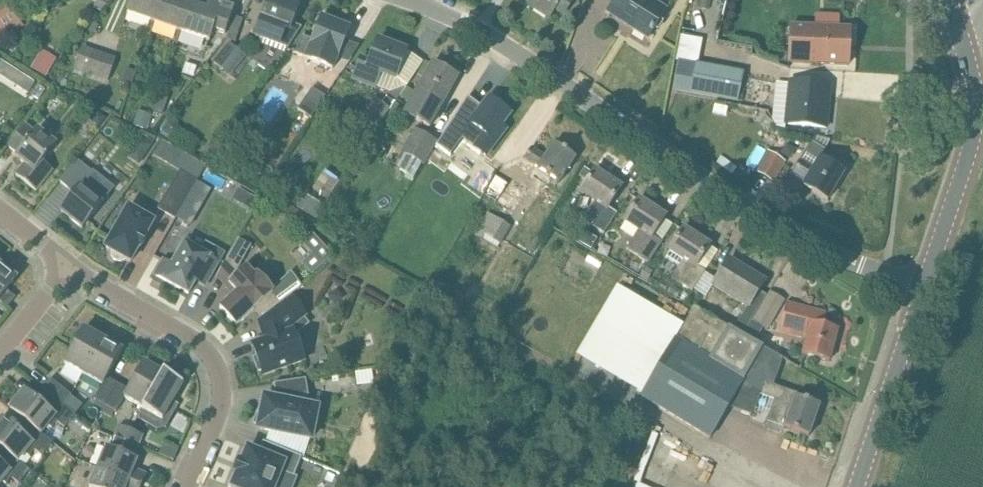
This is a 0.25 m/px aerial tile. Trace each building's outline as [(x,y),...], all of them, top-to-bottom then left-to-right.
[(162,0),(132,0),(128,13),(155,22),(162,0)] [(155,22),(182,31),(193,0),(162,0),(155,22)] [(182,31),(210,40),(214,29),(227,33),(237,0),(209,0),(209,1),(207,0),(193,0),(182,31)] [(299,9),(277,0),(269,0),(255,36),(288,49),(302,28),(292,24),(299,9)] [(549,17),(555,8),(564,14),(573,0),(523,0),(549,17)] [(608,13),(610,14),(610,13),(609,12),(612,8),(636,24),(633,29),(648,39),(665,13),(646,0),(616,0),(608,13)] [(96,2),(94,8),(103,12),(107,7),(96,2)] [(10,6),(0,13),(0,37),(2,41),(24,26),(10,6)] [(227,38),(235,41),(242,19),(234,16),(227,38)] [(339,56),(350,29),(321,18),(313,40),(302,35),(295,54),(333,69),(338,55),(339,56)] [(789,62),(849,65),(850,29),(790,27),(789,62)] [(406,51),(378,40),(370,62),(361,58),(353,78),(374,87),(380,72),(396,78),(406,51)] [(214,64),(231,77),(247,56),(230,43),(214,64)] [(97,76),(104,54),(93,51),(85,72),(97,76)] [(45,76),(55,59),(43,52),(33,69),(45,76)] [(116,58),(104,54),(97,76),(109,80),(116,58)] [(458,77),(433,63),(404,114),(429,128),(458,77)] [(679,68),(676,89),(738,101),(744,72),(722,68),(696,63),(694,71),(679,68)] [(35,82),(20,72),(13,83),(28,93),(35,82)] [(827,128),(831,86),(789,83),(785,124),(827,128)] [(312,89),(298,110),(311,119),(325,98),(312,89)] [(155,113),(163,116),(170,97),(162,94),(155,113)] [(389,107),(373,97),(363,112),(364,113),(379,123),(389,107)] [(468,97),(437,146),(450,154),(462,137),(487,155),(489,152),(506,129),(501,126),(510,113),(490,98),(483,108),(468,97)] [(90,120),(99,127),(107,118),(98,110),(90,120)] [(134,124),(147,129),(152,115),(139,110),(134,124)] [(169,121),(161,132),(172,139),(180,128),(169,121)] [(35,132),(25,124),(8,146),(18,154),(16,157),(25,164),(16,175),(37,191),(54,170),(43,162),(57,145),(38,129),(35,132)] [(415,129),(395,165),(417,177),(437,141),(415,129)] [(153,146),(141,138),(127,158),(139,166),(153,146)] [(198,177),(205,163),(160,141),(153,155),(198,177)] [(576,158),(554,144),(545,157),(532,148),(524,159),(520,156),(513,166),(531,178),(537,170),(559,184),(576,158)] [(762,146),(759,151),(749,168),(773,182),(786,161),(762,146)] [(814,168),(801,160),(793,174),(806,182),(804,186),(828,201),(844,173),(820,159),(814,168)] [(61,211),(83,229),(103,204),(102,203),(114,189),(94,172),(91,176),(74,163),(59,181),(75,194),(61,211)] [(621,188),(595,170),(580,193),(595,202),(582,221),(603,235),(616,214),(608,208),(621,188)] [(180,171),(158,209),(176,219),(198,181),(180,171)] [(498,175),(485,196),(514,212),(530,187),(513,176),(508,182),(498,175)] [(241,205),(250,209),(256,198),(247,194),(241,205)] [(666,217),(639,199),(625,222),(638,231),(626,249),(647,263),(661,243),(652,238),(666,217)] [(107,248),(111,250),(111,255),(114,259),(118,262),(122,262),(127,259),(131,262),(140,247),(141,248),(148,237),(146,236),(154,222),(129,208),(107,248)] [(502,244),(512,227),(488,213),(475,236),(498,247),(500,243),(502,244)] [(710,246),(683,228),(669,250),(683,260),(671,279),(692,293),(705,273),(696,267),(710,246)] [(239,239),(225,263),(237,270),(251,246),(239,239)] [(162,260),(154,274),(187,293),(198,272),(209,278),(224,252),(204,241),(198,251),(183,243),(171,265),(162,260)] [(321,253),(330,265),(338,258),(329,246),(321,253)] [(765,281),(730,259),(713,285),(748,308),(734,330),(743,335),(768,294),(760,289),(765,281)] [(0,265),(0,302),(3,304),(11,294),(7,291),(17,278),(12,275),(14,272),(6,266),(4,268),(0,265)] [(647,267),(640,278),(648,282),(654,271),(647,267)] [(301,286),(290,273),(272,290),(257,274),(255,276),(247,268),(244,270),(229,284),(237,292),(220,308),(237,326),(257,308),(263,315),(280,302),(301,286)] [(743,335),(753,341),(761,326),(767,330),(785,301),(770,291),(768,294),(743,335)] [(305,361),(295,334),(309,324),(303,317),(306,315),(293,298),(260,322),(269,348),(256,352),(257,357),(254,358),(259,372),(262,371),(264,375),(305,361)] [(830,361),(835,339),(838,330),(822,326),(825,313),(787,303),(781,325),(779,333),(806,339),(802,354),(830,361)] [(763,382),(774,386),(783,358),(763,346),(753,341),(743,335),(734,330),(695,307),(676,338),(640,398),(710,439),(732,401),(754,409),(759,395),(763,382)] [(65,363),(82,373),(84,374),(104,339),(85,328),(65,363)] [(123,350),(104,339),(84,374),(103,385),(95,399),(106,406),(118,384),(108,378),(123,350)] [(129,390),(118,384),(106,406),(117,412),(125,398),(143,408),(144,408),(163,373),(145,363),(129,390)] [(143,409),(163,421),(184,383),(164,372),(163,373),(144,408),(143,408),(143,409)] [(42,389),(55,398),(63,405),(71,394),(51,379),(42,389)] [(302,405),(304,398),(309,397),(306,379),(275,384),(277,400),(265,397),(259,429),(312,440),(318,408),(302,405)] [(795,393),(774,386),(763,382),(759,395),(774,400),(765,427),(766,428),(766,427),(779,431),(780,427),(809,437),(820,406),(794,397),(795,393)] [(63,405),(55,398),(47,408),(25,391),(10,409),(32,427),(42,437),(49,427),(52,429),(57,422),(65,428),(76,414),(63,405)] [(9,454),(19,463),(26,454),(29,457),(35,451),(42,457),(52,444),(42,437),(32,427),(24,436),(3,419),(0,422),(0,447),(9,454)] [(120,426),(115,438),(138,447),(143,435),(120,426)] [(107,447),(98,468),(142,486),(147,474),(134,469),(138,460),(134,458),(138,447),(115,438),(110,449),(107,447)] [(233,486),(276,486),(280,476),(282,471),(295,476),(302,457),(264,442),(260,450),(259,453),(248,448),(243,462),(239,461),(235,472),(238,473),(233,486)] [(159,455),(174,461),(178,450),(163,444),(159,455)] [(19,463),(9,454),(1,464),(0,463),(0,486),(4,481),(7,485),(13,478),(20,484),(30,471),(19,463)] [(142,486),(98,468),(90,486),(142,486)]
